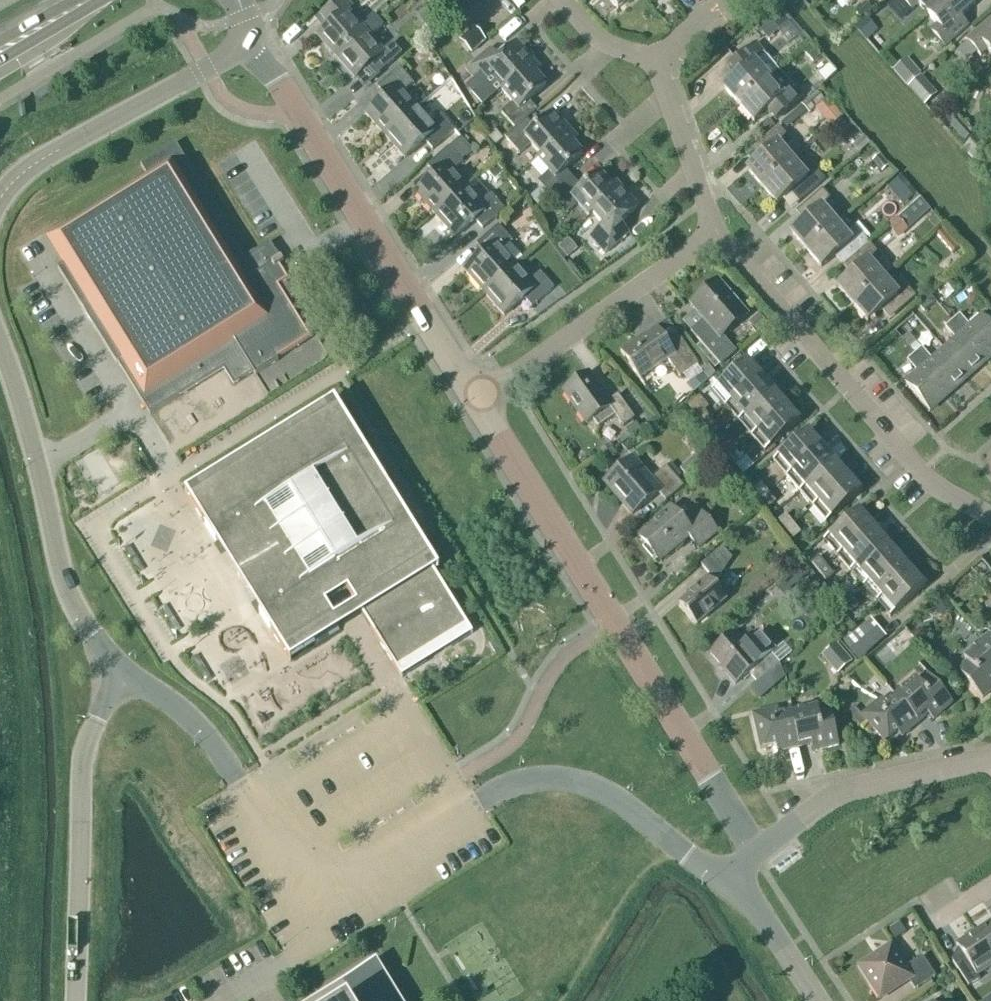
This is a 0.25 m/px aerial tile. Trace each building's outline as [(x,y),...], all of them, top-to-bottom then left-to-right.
[(378,20),(373,14),(360,25),(348,11),(352,7),(345,0),(339,0),(322,15),(330,25),(317,36),(336,57),(378,20)] [(433,4),(446,18),(454,10),(445,0),(437,0),(433,4)] [(618,9),(628,0),(610,0),(618,9)] [(945,0),(902,0),(912,11),(919,5),(928,15),(945,0)] [(928,15),(936,25),(929,31),(944,47),(968,26),(961,18),(976,4),(972,0),(945,0),(928,15)] [(860,19),(870,11),(865,5),(855,13),(860,19)] [(778,11),(759,28),(765,35),(774,27),(779,33),(789,24),(778,11)] [(438,13),(424,25),(430,32),(444,21),(438,13)] [(990,19),(966,40),(981,57),(988,51),(990,55),(990,20),(990,19)] [(383,25),(378,20),(336,57),(355,79),(367,68),(376,78),(402,55),(393,44),(384,52),(370,36),(383,25)] [(865,40),(875,33),(865,21),(856,29),(865,40)] [(474,28),(460,41),(472,54),(486,42),(474,28)] [(530,67),(534,63),(517,43),(498,60),(490,50),(466,70),(482,87),(494,76),(505,88),(529,67),(530,67)] [(724,89),(739,106),(769,80),(778,72),(755,45),(729,68),(738,77),(724,89)] [(810,50),(804,55),(813,65),(819,59),(810,50)] [(919,76),(907,61),(893,72),(906,87),(919,76)] [(505,88),(501,91),(512,103),(501,113),(515,129),(515,130),(527,119),(527,120),(537,111),(529,101),(546,86),(536,74),(530,67),(529,67),(505,88)] [(385,136),(417,109),(403,93),(413,84),(399,69),(377,88),(385,97),(366,114),(385,136)] [(769,80),(739,106),(754,123),(767,112),(776,121),(802,99),(787,82),(778,72),(769,80)] [(936,98),(921,79),(908,89),(923,108),(936,98)] [(816,93),(802,106),(809,114),(823,101),(816,93)] [(826,101),(815,111),(821,117),(831,108),(826,101)] [(417,109),(385,136),(405,159),(425,142),(433,151),(455,132),(441,116),(431,125),(417,109)] [(541,157),(570,131),(553,112),(535,129),(527,120),(527,119),(515,130),(515,129),(505,138),(520,155),(531,145),(541,157)] [(972,135),(957,117),(947,125),(962,143),(972,135)] [(762,188),(792,162),(783,151),(793,143),(778,127),(752,150),(760,159),(747,171),(762,188)] [(577,140),(570,131),(541,157),(542,157),(538,160),(549,173),(538,183),(552,199),(574,179),(565,170),(583,155),(573,144),(577,140)] [(495,132),(488,138),(495,146),(502,139),(495,132)] [(449,148),(461,161),(473,152),(461,138),(449,148)] [(977,138),(964,148),(982,170),(990,163),(990,154),(977,138)] [(863,139),(853,148),(859,154),(868,146),(863,139)] [(246,258),(176,144),(141,166),(149,179),(70,228),(56,237),(71,261),(58,269),(117,365),(118,364),(150,416),(224,370),(234,386),(254,374),(256,376),(279,362),(277,359),(309,339),(287,304),(295,300),(276,270),(284,265),(270,243),(246,258)] [(461,161),(449,148),(449,147),(427,167),(435,176),(415,193),(435,215),(467,188),(453,172),(463,163),(461,161)] [(879,157),(872,163),(881,173),(888,168),(879,157)] [(792,162),(762,188),(777,205),(790,193),(799,203),(825,180),(810,164),(801,172),(792,162)] [(582,189),(574,179),(552,199),(567,215),(578,205),(589,217),(593,214),(592,214),(616,192),(599,173),(582,189)] [(914,198),(898,180),(887,190),(903,208),(914,198)] [(481,203),(467,188),(435,215),(455,238),(475,221),(483,230),(504,210),(490,194),(481,203)] [(592,214),(593,214),(603,226),(590,237),(605,254),(628,234),(619,224),(638,208),(620,188),(616,192),(592,214)] [(541,189),(530,199),(540,210),(551,200),(541,189)] [(806,251),(836,225),(827,215),(837,207),(822,190),(796,213),(805,222),(791,234),(806,251)] [(929,212),(919,201),(888,227),(898,239),(929,212)] [(843,266),(869,244),(855,227),(845,235),(836,225),(806,251),(821,268),(835,257),(843,266)] [(484,294),(516,266),(502,250),(512,241),(498,226),(476,245),(484,254),(465,271),(484,294)] [(944,232),(937,238),(953,256),(959,251),(944,232)] [(566,238),(554,248),(563,260),(576,249),(566,238)] [(853,305),(883,279),(874,268),(883,260),(869,244),(843,266),(851,276),(838,288),(853,305)] [(516,266),(484,294),(504,316),(524,299),(532,308),(554,289),(540,273),(530,282),(516,266)] [(883,279),(853,305),(867,322),(881,311),(889,320),(915,298),(901,281),(892,289),(883,279)] [(711,326),(697,339),(701,343),(719,365),(720,366),(736,352),(721,336),(748,313),(720,282),(693,305),(711,326)] [(924,312),(935,302),(929,295),(918,305),(924,312)] [(987,361),(990,358),(990,327),(982,317),(970,328),(960,315),(952,322),(987,361)] [(758,316),(752,321),(760,330),(766,325),(758,316)] [(944,351),(968,378),(987,361),(952,322),(945,328),(956,340),(944,351)] [(667,343),(657,329),(636,344),(635,343),(621,353),(640,381),(668,361),(680,378),(699,365),(678,335),(667,343)] [(701,343),(696,348),(714,369),(719,365),(701,343)] [(915,343),(909,348),(914,354),(920,349),(915,343)] [(968,378),(944,351),(932,361),(922,349),(914,355),(949,395),(968,378)] [(949,395),(914,355),(907,361),(918,374),(906,384),(930,412),(949,395)] [(748,361),(715,389),(729,404),(761,376),(748,361)] [(701,375),(689,384),(695,392),(714,376),(708,368),(701,375)] [(608,403),(588,375),(564,392),(587,425),(593,421),(598,428),(615,416),(623,427),(634,419),(618,396),(608,403)] [(742,419),(774,391),(761,376),(729,404),(742,419)] [(742,419),(755,435),(788,406),(774,391),(742,419)] [(703,426),(711,420),(704,412),(708,409),(699,397),(687,406),(696,417),(703,426)] [(185,493),(185,494),(289,662),(291,661),(289,659),(339,628),(334,619),(325,605),(332,601),(336,606),(340,604),(344,601),(340,596),(347,591),(356,605),(363,617),(401,678),(402,678),(402,677),(400,673),(424,658),(421,653),(438,642),(441,648),(469,631),(471,635),(473,634),(434,572),(439,569),(415,531),(411,534),(405,524),(409,522),(370,458),(365,461),(360,453),(365,450),(335,401),(333,402),(335,404),(188,495),(186,493),(185,493)] [(788,406),(755,435),(769,450),(801,422),(788,406)] [(711,420),(703,426),(710,435),(718,429),(711,420)] [(636,424),(626,431),(628,434),(631,438),(641,431),(636,424)] [(809,431),(777,459),(790,475),(823,447),(809,431)] [(728,457),(735,451),(728,442),(721,448),(728,457)] [(610,444),(604,447),(607,452),(613,449),(610,444)] [(823,447),(790,475),(803,490),(836,462),(823,447)] [(735,451),(728,457),(735,467),(743,461),(735,451)] [(651,481),(632,459),(604,483),(632,516),(658,494),(666,503),(684,487),(667,467),(651,481)] [(816,505),(849,477),(836,462),(803,490),(816,505)] [(687,464),(680,470),(688,479),(695,473),(687,464)] [(816,505),(830,521),(862,493),(849,477),(816,505)] [(761,499),(769,493),(761,484),(754,490),(761,499)] [(769,493),(761,499),(768,509),(776,503),(769,493)] [(687,527),(672,509),(638,537),(660,563),(689,538),(698,549),(718,533),(702,514),(687,527)] [(860,511),(827,539),(841,555),(873,526),(860,511)] [(786,531),(793,525),(786,516),(779,522),(786,531)] [(793,525),(786,531),(793,540),(801,534),(793,525)] [(873,526),(841,555),(854,570),(886,541),(873,526)] [(899,557),(886,541),(854,570),(867,585),(899,557)] [(697,625),(726,600),(714,586),(732,559),(722,548),(701,566),(709,575),(693,589),(695,591),(679,604),(697,625)] [(880,600),(912,572),(899,557),(867,585),(880,600)] [(819,573),(826,567),(819,558),(812,564),(819,573)] [(801,560),(788,570),(798,582),(810,573),(801,560)] [(826,567),(819,573),(826,582),(834,576),(826,567)] [(926,587),(912,572),(880,600),(894,615),(926,587)] [(813,576),(805,584),(811,591),(819,583),(813,576)] [(844,604),(851,598),(844,589),(836,595),(844,604)] [(851,598),(844,604),(851,613),(859,607),(851,598)] [(943,598),(933,607),(940,615),(950,607),(943,598)] [(861,660),(889,636),(873,617),(845,642),(861,660)] [(721,669),(735,685),(748,674),(757,683),(779,664),(771,654),(774,652),(758,633),(745,645),(734,633),(710,654),(722,668),(721,669)] [(494,641),(488,644),(496,656),(501,653),(494,641)] [(984,641),(964,658),(967,662),(957,670),(983,699),(990,692),(990,650),(984,641)] [(837,674),(852,661),(836,643),(822,655),(837,674)] [(896,696),(919,723),(929,715),(933,721),(953,703),(928,675),(919,683),(916,679),(896,696)] [(902,738),(919,723),(896,696),(886,704),(882,699),(862,716),(885,743),(897,733),(902,738)] [(792,713),(800,748),(812,745),(814,752),(839,746),(831,709),(818,712),(817,707),(792,713)] [(800,748),(792,713),(780,716),(778,709),(753,715),(761,750),(776,746),(778,753),(800,748)] [(899,922),(888,929),(895,940),(906,933),(899,922)] [(990,957),(990,923),(975,933),(990,957)] [(990,966),(990,957),(975,933),(956,945),(963,955),(953,962),(969,987),(980,980),(977,976),(990,966)] [(905,968),(891,946),(859,967),(880,999),(908,981),(915,991),(935,978),(922,957),(905,968)] [(376,960),(310,1000),(401,1000),(376,960)]
